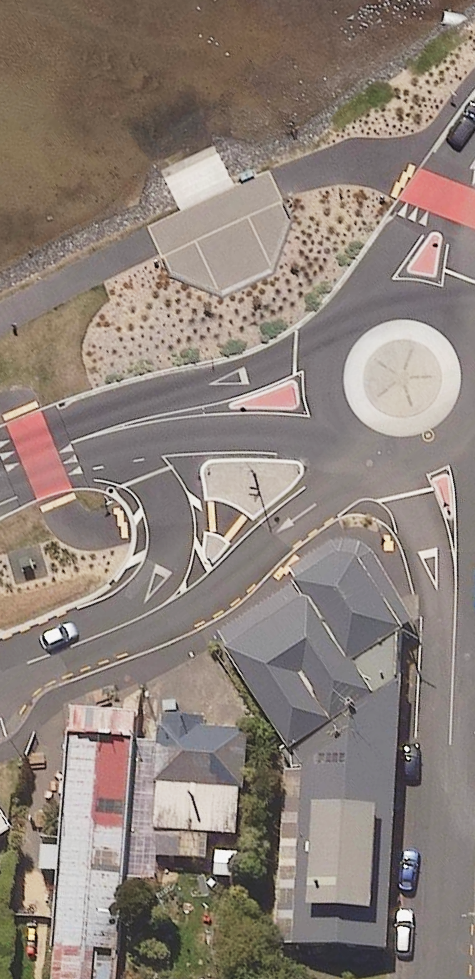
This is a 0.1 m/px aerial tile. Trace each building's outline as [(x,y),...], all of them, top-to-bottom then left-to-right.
[(277,936),(388,941),(402,623),(416,614),(369,538),(337,535),(289,565),(296,575),(217,625),(286,736),(299,753),(285,762),(277,936)] [(69,705),(60,842),(42,841),(40,865),(58,866),(50,978),(116,978),(123,876),(146,877),(148,854),(150,827),(153,779),(156,737),(138,736),(140,711),(136,711),(136,709),(136,706),(71,701),(71,705),(69,705)] [(245,786),(249,731),(240,730),(240,728),(206,725),(207,715),(163,711),(162,727),(157,726),(156,737),(153,779),(238,786),(245,786)] [(206,831),(235,833),(238,786),(153,779),(150,827),(206,831)] [(148,854),(204,858),(206,831),(150,827),(148,854)]
